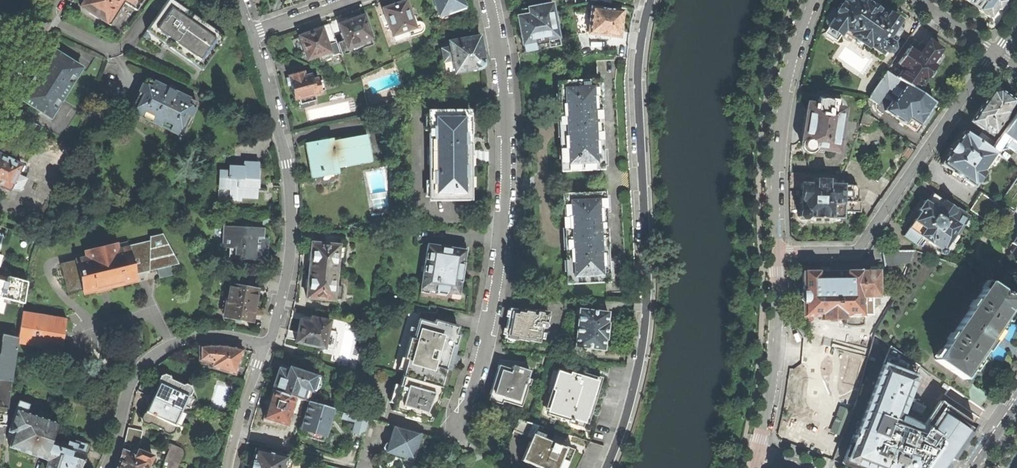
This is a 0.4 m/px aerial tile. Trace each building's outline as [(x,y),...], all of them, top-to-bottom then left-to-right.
[(79,6),(109,25),(123,2),(136,10),(142,0),(83,0),(79,6)] [(203,71),(226,38),(171,0),(168,0),(146,32),(164,44),(203,71)] [(439,16),(465,7),(462,0),(433,0),(439,16)] [(842,32),(851,38),(853,36),(857,39),(856,40),(857,43),(859,44),(862,43),(868,46),(869,45),(882,53),(883,51),(885,52),(886,52),(888,52),(889,52),(891,51),(892,50),(892,49),(893,48),(893,46),(892,45),(891,43),(899,31),(898,28),(896,27),(899,22),(888,14),(886,17),(882,14),(877,11),(878,9),(872,4),(871,5),(866,1),(865,3),(861,0),(844,0),(845,2),(843,4),(842,3),(837,11),(832,8),(827,16),(828,17),(827,19),(825,21),(824,24),(824,26),(824,29),(825,30),(825,32),(826,33),(826,34),(833,39),(834,39),(837,39),(842,32)] [(968,3),(979,10),(989,18),(996,9),(998,10),(1001,5),(1004,1),(1002,0),(970,0),(968,3)] [(407,30),(414,28),(405,1),(393,5),(382,9),(385,17),(388,28),(389,28),(392,36),(395,34),(398,41),(410,36),(407,30)] [(535,51),(535,50),(534,45),(539,44),(547,43),(548,48),(559,46),(558,39),(552,4),(527,8),(528,14),(516,17),(518,31),(521,45),(522,45),(524,53),(535,51)] [(622,12),(590,8),(587,34),(597,35),(597,36),(609,38),(609,37),(619,38),(620,25),(622,12)] [(347,50),(353,50),(357,48),(363,45),(362,42),(371,38),(363,15),(349,20),(338,24),(341,33),(340,34),(342,41),(343,40),(347,50)] [(321,28),(327,45),(336,42),(329,23),(319,27),(320,29),(321,28)] [(310,32),(298,36),(306,60),(317,56),(319,62),(331,58),(327,45),(321,28),(320,29),(310,32)] [(164,44),(146,32),(142,38),(149,43),(160,50),(164,44)] [(453,60),(454,71),(455,73),(475,69),(478,68),(480,66),(482,64),(483,59),(481,48),(478,37),(449,42),(450,47),(451,52),(447,53),(449,61),(453,60)] [(900,65),(893,75),(917,92),(925,79),(926,79),(927,77),(928,78),(931,78),(935,73),(934,70),(933,69),(934,67),(936,66),(943,57),(942,55),(938,52),(940,50),(937,48),(939,44),(936,42),(933,40),(931,43),(928,41),(923,48),(919,45),(914,53),(908,49),(897,63),(900,65)] [(451,52),(450,47),(441,49),(445,72),(454,71),(453,60),(449,61),(447,53),(451,52)] [(21,98),(50,116),(81,67),(51,49),(37,73),(21,98)] [(885,111),(915,131),(924,118),(934,103),(917,92),(893,75),(886,71),(868,98),(876,104),(883,95),(892,102),(885,111)] [(299,98),(300,104),(315,100),(313,94),(321,92),(318,78),(312,80),(310,75),(304,77),(303,72),(285,77),(287,87),(290,86),(292,90),(294,100),(299,98)] [(130,111),(181,135),(197,102),(168,89),(146,78),(130,111)] [(561,170),(601,169),(597,80),(557,83),(558,118),(564,121),(564,126),(565,131),(559,135),(561,170)] [(970,121),(983,130),(985,127),(994,133),(1001,123),(1004,121),(1005,119),(1006,118),(1007,115),(1008,112),(1007,112),(1014,101),(1009,98),(1012,94),(1009,92),(1007,90),(1004,94),(998,90),(991,91),(970,121)] [(814,148),(836,151),(843,109),(834,108),(835,102),(818,100),(817,105),(807,104),(803,132),(801,143),(801,145),(801,146),(802,148),(802,149),(804,151),(805,151),(806,152),(808,152),(809,152),(811,151),(812,150),(813,149),(814,148)] [(430,199),(470,199),(469,164),(464,161),(464,155),(464,151),(469,148),(469,111),(429,111),(430,199)] [(991,151),(997,155),(1001,150),(1004,150),(1006,146),(1014,151),(1016,146),(1016,113),(991,151)] [(949,175),(960,183),(963,179),(974,186),(984,172),(982,171),(987,164),(994,169),(1001,158),(997,155),(991,151),(990,150),(976,140),(964,132),(957,142),(956,142),(953,147),(948,154),(941,164),(951,171),(949,175)] [(980,133),(976,140),(990,150),(995,143),(980,133)] [(333,141),(338,167),(371,161),(366,135),(333,141)] [(339,173),(338,167),(333,141),(332,138),(306,143),(308,158),(312,178),(339,173)] [(4,156),(11,160),(13,156),(6,152),(4,156)] [(17,174),(22,165),(11,160),(4,156),(0,154),(0,187),(8,191),(9,189),(17,174)] [(241,198),(257,199),(258,189),(259,189),(259,185),(259,180),(258,180),(258,163),(243,163),(243,167),(228,167),(228,172),(220,171),(219,189),(229,190),(229,201),(241,201),(241,198)] [(9,189),(20,191),(27,179),(17,174),(9,189)] [(1000,201),(1014,211),(1016,206),(1016,176),(1000,201)] [(807,218),(842,219),(842,212),(860,213),(860,202),(856,202),(856,186),(843,186),(843,184),(828,184),(828,180),(815,179),(815,183),(800,183),(800,196),(799,204),(800,204),(800,210),(798,212),(798,217),(801,220),(805,220),(807,218)] [(567,284),(607,282),(603,194),(562,195),(564,231),(570,234),(570,240),(571,245),(565,248),(567,284)] [(921,237),(941,251),(941,252),(942,253),(944,252),(944,250),(955,234),(956,235),(967,218),(944,202),(932,194),(927,202),(925,201),(921,205),(918,210),(920,212),(904,236),(916,245),(921,237)] [(970,210),(986,221),(988,219),(994,209),(997,205),(981,195),(970,210)] [(268,238),(263,238),(263,228),(223,226),(223,249),(229,249),(228,259),(262,261),(262,255),(267,255),(267,246),(268,238)] [(151,237),(151,240),(150,271),(158,269),(171,266),(179,264),(163,234),(151,237)] [(324,244),(339,245),(339,237),(325,236),(324,244)] [(146,272),(150,271),(151,240),(128,246),(135,276),(146,273),(146,272)] [(135,276),(128,246),(127,242),(85,252),(86,257),(76,260),(83,289),(84,293),(114,286),(136,281),(135,276)] [(337,261),(339,247),(339,245),(324,244),(311,243),(309,256),(308,271),(336,274),(337,261)] [(462,272),(462,266),(464,266),(464,262),(463,262),(465,250),(427,244),(421,284),(422,284),(426,290),(435,291),(435,295),(445,297),(446,293),(452,294),(457,290),(459,290),(460,282),(461,283),(462,280),(461,280),(462,272)] [(1016,258),(1016,247),(1016,246),(1009,257),(1015,261),(1016,258)] [(914,250),(881,250),(884,266),(910,262),(914,250)] [(83,289),(76,260),(60,263),(67,293),(83,289)] [(173,274),(171,266),(158,269),(160,277),(173,274)] [(838,271),(802,272),(802,291),(799,294),(799,300),(802,303),(803,316),(819,316),(819,320),(844,319),(844,325),(848,326),(853,326),(858,326),(862,325),(862,315),(870,315),(873,310),(873,297),(878,297),(878,271),(875,267),(870,267),(867,271),(838,271)] [(306,298),(334,301),(334,299),(340,300),(341,287),(335,286),(336,274),(308,271),(307,282),(306,298)] [(0,281),(0,298),(23,304),(26,283),(8,277),(7,283),(0,281)] [(1016,301),(988,282),(935,360),(963,379),(978,358),(1007,314),(1016,301)] [(224,318),(251,323),(255,304),(258,288),(230,283),(224,318)] [(574,346),(603,349),(604,339),(605,339),(607,330),(607,323),(606,323),(607,312),(579,309),(574,346)] [(527,340),(539,343),(542,328),(544,328),(546,327),(546,326),(546,324),(544,322),(547,322),(548,315),(547,313),(539,311),(539,313),(524,310),(523,313),(509,310),(506,325),(504,338),(517,340),(517,339),(527,341),(527,340)] [(22,312),(17,338),(17,343),(62,350),(66,319),(22,312)] [(295,342),(325,348),(329,330),(327,330),(329,321),(311,317),(310,322),(300,320),(298,328),(295,342)] [(452,345),(455,334),(457,327),(434,320),(433,324),(418,319),(412,338),(409,337),(403,358),(406,359),(402,376),(439,387),(447,360),(451,362),(452,358),(453,354),(450,353),(452,345)] [(889,349),(868,403),(852,445),(849,444),(842,464),(852,467),(921,467),(926,456),(928,456),(923,467),(944,467),(945,467),(946,467),(949,463),(974,425),(940,401),(917,435),(920,436),(914,444),(895,437),(893,443),(890,442),(900,415),(919,367),(874,334),(873,338),(889,349)] [(4,380),(11,381),(15,354),(17,343),(17,338),(6,335),(2,355),(0,355),(0,372),(6,373),(6,378),(4,378),(4,380)] [(868,359),(872,360),(876,344),(871,343),(868,359)] [(212,368),(235,375),(239,362),(243,349),(230,346),(223,346),(214,345),(206,346),(200,347),(200,360),(213,364),(212,368)] [(163,370),(176,374),(179,363),(166,359),(159,364),(163,370)] [(502,401),(520,407),(527,385),(525,384),(529,371),(512,366),(511,370),(498,365),(494,378),(489,394),(502,399),(502,401)] [(572,419),(583,423),(590,402),(597,377),(583,373),(585,369),(574,365),(574,367),(572,374),(561,371),(556,387),(552,386),(551,390),(554,391),(547,414),(571,421),(572,419)] [(294,398),(302,400),(303,401),(307,402),(311,389),(314,390),(319,377),(310,374),(309,375),(289,369),(289,370),(282,367),(281,370),(278,370),(275,379),(272,391),(294,398)] [(187,397),(190,396),(192,391),(190,385),(185,383),(183,384),(169,380),(168,376),(163,374),(159,376),(157,380),(158,384),(156,388),(154,392),(151,390),(149,396),(180,411),(181,408),(187,397)] [(392,411),(430,422),(433,409),(434,403),(439,387),(402,376),(399,386),(394,404),(392,411)] [(0,384),(0,425),(6,426),(11,381),(4,380),(1,380),(0,384)] [(987,394),(972,384),(968,390),(968,400),(978,406),(987,394)] [(389,402),(394,404),(399,386),(394,385),(389,402)] [(98,398),(112,402),(115,392),(102,388),(98,398)] [(262,421),(285,428),(290,410),(294,398),(272,391),(267,407),(262,421)] [(162,433),(168,435),(173,433),(175,428),(173,425),(175,422),(180,411),(149,396),(146,402),(149,404),(147,408),(146,412),(142,414),(140,418),(142,423),(147,425),(150,423),(161,430),(162,433)] [(189,412),(194,400),(187,397),(181,408),(189,412)] [(302,400),(294,398),(290,410),(293,411),(292,412),(299,414),(303,401),(302,400)] [(336,398),(333,409),(340,411),(344,400),(336,398)] [(30,454),(45,459),(50,443),(57,424),(25,413),(27,405),(18,402),(8,431),(14,433),(9,447),(23,451),(22,454),(25,455),(29,456),(30,454)] [(301,428),(325,435),(333,409),(309,402),(304,418),(301,428)] [(829,432),(841,436),(851,411),(840,406),(829,432)] [(185,414),(180,411),(175,422),(180,425),(185,414)] [(353,433),(363,435),(367,419),(353,415),(352,420),(356,421),(353,433)] [(512,432),(530,440),(532,436),(533,436),(537,426),(517,418),(512,432)] [(386,451),(387,452),(387,453),(387,454),(411,462),(415,451),(417,451),(421,434),(394,426),(390,442),(388,442),(386,443),(385,444),(384,445),(384,447),(384,448),(385,450),(386,451)] [(124,445),(139,447),(143,431),(128,428),(124,445)] [(566,463),(572,449),(559,444),(561,439),(554,436),(552,441),(542,437),(541,440),(533,436),(532,436),(530,440),(529,442),(528,442),(521,461),(539,467),(564,467),(566,463)] [(80,450),(79,453),(83,454),(87,455),(91,445),(76,440),(75,445),(76,445),(74,449),(80,450)] [(79,467),(83,454),(79,453),(80,450),(74,449),(76,445),(75,445),(62,441),(61,444),(57,446),(50,443),(45,459),(49,460),(46,467),(79,467)] [(182,454),(179,449),(170,445),(167,445),(166,449),(169,449),(164,460),(162,467),(176,467),(182,454)] [(291,467),(292,462),(290,459),(286,458),(286,457),(255,449),(252,460),(250,460),(249,466),(248,467),(290,467),(291,467)] [(152,456),(138,451),(136,455),(122,450),(121,461),(118,467),(148,467),(152,456)]
